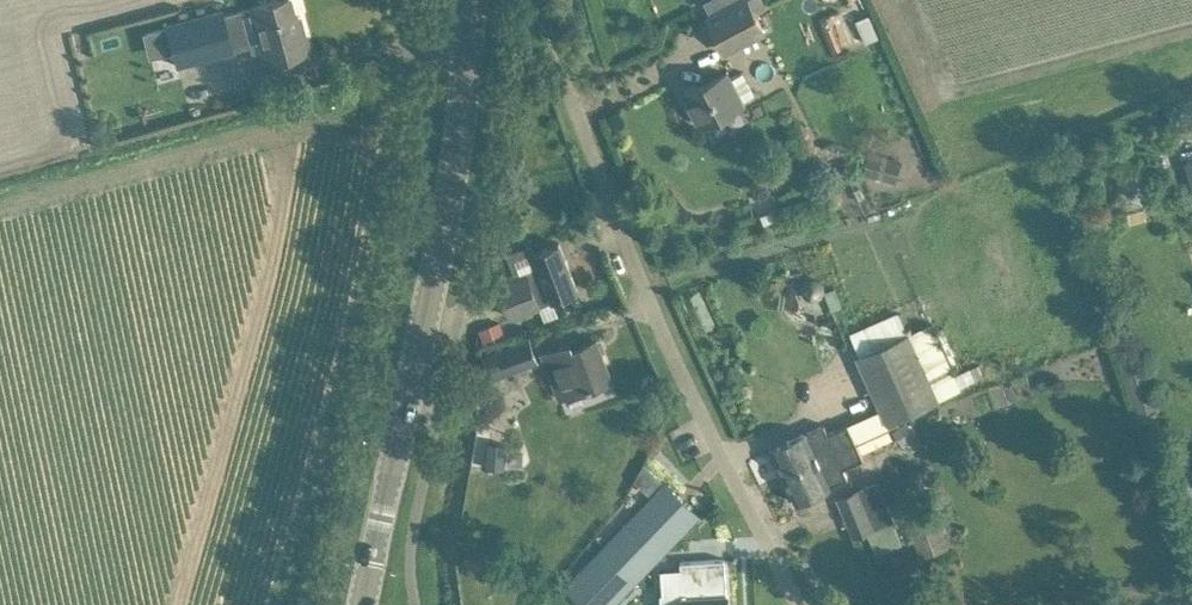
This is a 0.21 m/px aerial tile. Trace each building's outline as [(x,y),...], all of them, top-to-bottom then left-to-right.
[(265,2),(250,6),(222,13),(221,8),(166,23),(177,64),(250,45),(254,59),(263,57),(264,61),(307,50),(301,27),(297,28),(289,0),(271,0),(265,2)] [(706,2),(713,14),(730,6),(741,0),(709,0),(706,2)] [(730,6),(713,14),(709,17),(727,51),(765,31),(755,13),(749,0),(741,0),(730,6)] [(766,7),(763,0),(749,0),(755,13),(766,7)] [(863,9),(839,19),(849,40),(872,30),(863,9)] [(762,63),(751,68),(762,92),(773,87),(762,63)] [(727,72),(686,94),(702,124),(704,123),(710,127),(723,120),(723,113),(743,102),(742,100),(754,93),(742,71),(730,78),(727,72)] [(870,150),(864,171),(896,180),(901,159),(870,150)] [(571,228),(569,233),(571,238),(576,240),(581,238),(583,233),(582,228),(577,226),(571,228)] [(517,276),(499,283),(512,316),(526,311),(540,305),(539,303),(552,298),(553,300),(556,299),(578,290),(565,257),(560,243),(535,252),(531,243),(507,252),(517,276)] [(804,282),(802,287),(803,293),(808,297),(813,298),(819,297),(823,293),(824,287),(823,282),(819,278),(813,276),(808,278),(804,282)] [(898,312),(850,335),(861,358),(909,335),(898,312)] [(500,321),(479,329),(484,343),(506,334),(500,321)] [(932,325),(909,335),(939,399),(962,388),(932,325)] [(861,358),(857,359),(880,408),(887,423),(939,399),(909,335),(861,358)] [(492,378),(537,361),(529,338),(484,355),(492,378)] [(612,377),(610,372),(597,338),(573,348),(571,342),(542,353),(559,397),(612,377)] [(908,420),(896,429),(908,444),(920,434),(908,420)] [(793,438),(771,448),(784,476),(857,444),(847,424),(828,433),(823,424),(806,432),(793,438)] [(485,469),(503,470),(505,444),(487,443),(485,469)] [(857,444),(784,476),(795,501),(831,485),(848,477),(848,476),(844,467),(863,458),(857,444)] [(699,515),(665,482),(565,586),(585,604),(613,604),(699,515)] [(903,542),(892,519),(876,482),(838,498),(854,535),(866,530),(876,554),(903,542)] [(932,511),(908,522),(924,558),(947,548),(932,511)] [(661,593),(661,604),(729,604),(728,593),(727,593),(725,558),(680,561),(681,567),(682,591),(663,592),(661,593)]
